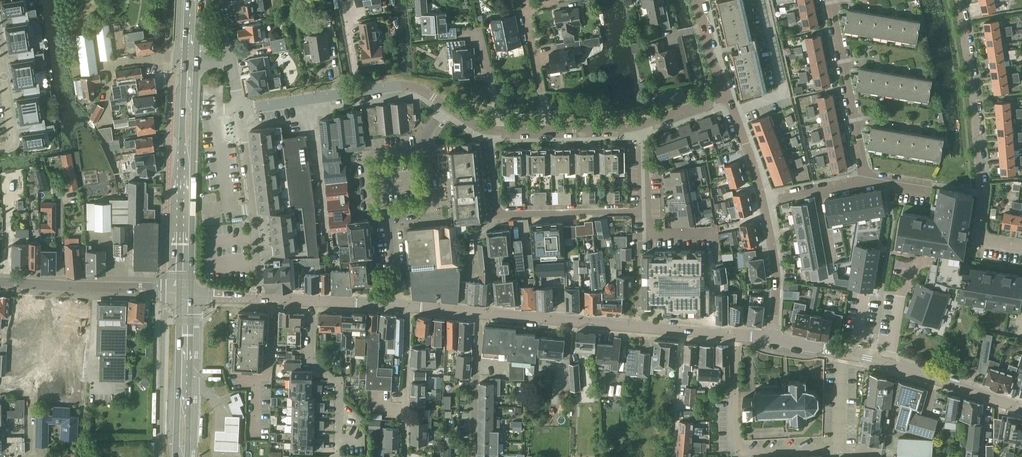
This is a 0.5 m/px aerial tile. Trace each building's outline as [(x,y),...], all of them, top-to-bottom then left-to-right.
[(1,3),(3,15),(11,14),(12,20),(27,17),(25,0),(11,0),(11,1),(1,3)] [(237,6),(238,15),(237,16),(237,20),(239,21),(239,22),(255,20),(254,12),(264,10),(263,0),(245,0),(245,4),(237,6)] [(427,0),(415,0),(416,16),(422,15),(423,33),(439,32),(439,38),(457,37),(456,27),(448,27),(447,12),(428,14),(427,0)] [(663,0),(642,0),(643,8),(647,7),(650,23),(660,21),(662,30),(671,28),(667,9),(665,9),(663,0)] [(725,45),(734,43),(736,51),(730,52),(740,97),(756,94),(756,95),(763,93),(763,92),(765,92),(755,47),(757,47),(755,37),(750,38),(741,0),(715,0),(725,45)] [(813,0),(799,3),(802,16),(816,13),(813,0)] [(980,0),(982,12),(996,9),(994,0),(981,0),(980,0)] [(562,26),(564,41),(575,40),(573,25),(581,24),(578,7),(556,11),(558,27),(562,26)] [(843,15),(842,21),(845,21),(844,30),(845,31),(845,30),(859,33),(862,11),(848,9),(846,16),(843,15)] [(862,11),(859,33),(873,35),(877,14),(862,11)] [(816,13),(802,16),(804,28),(818,25),(816,13)] [(877,14),(873,35),(888,38),(891,16),(877,14)] [(492,19),(497,49),(521,44),(515,15),(492,19)] [(891,16),(888,38),(902,40),(905,19),(891,16)] [(6,27),(5,27),(7,39),(9,39),(11,39),(28,36),(34,35),(32,23),(28,24),(27,17),(12,20),(13,26),(8,26),(6,27)] [(905,19),(902,40),(916,42),(917,43),(920,21),(905,19)] [(984,22),(986,34),(1000,32),(998,20),(984,22)] [(379,36),(380,34),(379,32),(378,31),(376,30),(374,21),(360,23),(364,48),(362,49),(364,64),(384,61),(381,46),(378,46),(377,37),(379,36)] [(247,29),(239,31),(240,41),(248,39),(249,45),(263,43),(261,30),(265,29),(264,23),(246,26),(247,29)] [(108,24),(95,26),(100,60),(113,58),(108,24)] [(310,42),(304,43),(306,53),(312,53),(313,59),(315,59),(316,60),(321,59),(321,58),(330,57),(326,33),(323,33),(322,27),(317,28),(318,34),(309,36),(310,42)] [(128,33),(130,41),(128,41),(129,47),(136,46),(137,55),(154,52),(154,51),(155,51),(157,49),(156,44),(153,44),(152,37),(143,39),(142,31),(128,33)] [(81,74),(97,72),(92,32),(75,35),(81,74)] [(1000,32),(986,34),(988,46),(1002,44),(1000,32)] [(820,34),(806,37),(808,50),(823,47),(820,34)] [(7,39),(9,51),(17,50),(18,56),(33,54),(32,47),(29,48),(28,36),(7,39)] [(552,62),(547,63),(548,71),(569,68),(569,70),(577,69),(575,55),(582,54),(581,47),(600,44),(598,36),(577,40),(575,40),(564,41),(556,43),(558,51),(550,53),(552,62)] [(270,37),(263,38),(263,40),(263,43),(264,45),(272,44),(273,52),(287,50),(286,40),(285,38),(271,40),(270,37)] [(447,41),(448,58),(454,57),(455,77),(474,76),(472,48),(466,48),(465,39),(447,41)] [(650,43),(652,53),(655,53),(660,76),(677,72),(672,49),(664,50),(662,40),(650,43)] [(1002,44),(988,46),(990,58),(1003,56),(1002,44)] [(823,47),(808,50),(811,63),(825,60),(823,47)] [(19,62),(11,63),(13,75),(33,72),(31,60),(34,60),(33,54),(18,56),(19,62)] [(253,78),(248,78),(248,81),(249,81),(249,82),(249,83),(249,84),(249,85),(249,86),(249,87),(250,88),(250,90),(250,92),(258,91),(258,92),(263,91),(263,90),(286,86),(286,85),(281,86),(279,77),(267,79),(266,72),(263,57),(263,56),(249,59),(252,74),(253,78)] [(1003,56),(990,58),(991,69),(1005,67),(1003,56)] [(825,60),(811,63),(813,75),(828,72),(825,60)] [(116,71),(118,86),(136,83),(138,95),(156,92),(154,77),(143,79),(141,67),(116,71)] [(854,74),(853,79),(857,80),(856,89),(871,91),(874,70),(860,68),(860,67),(859,67),(858,74),(854,74)] [(1005,67),(991,69),(993,81),(1007,79),(1005,67)] [(874,70),(871,91),(885,94),(889,72),(874,70)] [(33,72),(13,75),(15,87),(22,86),(23,92),(39,89),(38,83),(35,83),(40,82),(38,71),(33,72)] [(828,72),(813,75),(816,87),(830,84),(828,72)] [(889,72),(885,94),(900,96),(903,75),(889,72)] [(80,79),(75,80),(77,95),(82,94),(83,99),(84,99),(84,102),(90,101),(89,98),(94,98),(92,82),(100,81),(99,74),(80,77),(80,79)] [(903,75),(900,96),(914,98),(917,77),(903,75)] [(917,77),(914,98),(928,101),(929,101),(932,80),(932,79),(932,80),(917,77)] [(1007,79),(993,81),(995,93),(1009,91),(1007,79)] [(24,98),(16,99),(18,111),(39,108),(37,96),(40,96),(39,89),(23,92),(24,98)] [(133,98),(135,112),(156,109),(154,94),(133,98)] [(832,94),(818,97),(821,110),(835,107),(832,94)] [(367,107),(369,134),(411,130),(415,125),(414,119),(418,119),(417,113),(414,113),(413,103),(395,105),(395,102),(388,103),(388,105),(367,107)] [(1010,102),(996,103),(997,115),(1011,114),(1010,102)] [(91,117),(97,120),(104,108),(98,105),(91,117)] [(821,110),(823,122),(837,119),(835,107),(821,110)] [(28,122),(29,128),(45,125),(44,119),(41,119),(39,108),(18,111),(20,123),(28,122)] [(334,118),(320,119),(325,167),(342,165),(341,152),(341,150),(366,147),(364,137),(363,125),(362,110),(347,112),(348,114),(334,116),(334,118)] [(1011,114),(997,115),(998,127),(1012,126),(1011,114)] [(769,115),(752,121),(756,132),(773,126),(769,115)] [(127,117),(113,119),(113,120),(114,127),(128,125),(128,126),(136,124),(137,134),(154,131),(152,116),(135,118),(127,119),(127,118),(127,117)] [(710,116),(705,118),(713,141),(723,138),(725,142),(732,140),(727,128),(725,121),(719,124),(718,122),(713,124),(710,116)] [(702,128),(697,130),(702,145),(713,141),(705,118),(699,120),(702,128)] [(837,119),(823,122),(825,134),(840,131),(837,119)] [(690,123),(684,125),(692,148),(702,145),(697,130),(692,131),(690,123)] [(45,125),(29,128),(30,133),(22,135),(24,147),(36,145),(36,148),(45,147),(43,132),(46,132),(45,125)] [(681,135),(676,137),(681,152),(692,148),(684,125),(678,127),(681,135)] [(282,126),(251,129),(261,211),(274,210),(274,212),(271,213),(276,254),(280,254),(280,257),(297,257),(319,256),(318,242),(318,236),(317,235),(317,230),(315,206),(306,135),(283,137),(282,126)] [(773,126),(756,132),(760,142),(777,136),(773,126)] [(866,132),(865,138),(869,139),(868,148),(883,150),(886,129),(872,126),(871,126),(870,133),(866,132)] [(1012,126),(998,127),(999,139),(1013,137),(1012,126)] [(98,129),(107,141),(113,140),(111,127),(98,129)] [(886,129),(883,150),(897,152),(900,131),(886,129)] [(669,131),(663,132),(671,155),(681,152),(676,137),(671,139),(669,131)] [(840,131),(825,134),(828,147),(842,144),(840,131)] [(900,131),(897,152),(912,155),(915,133),(900,131)] [(671,155),(663,132),(657,134),(660,142),(655,144),(660,159),(671,155)] [(915,133),(912,155),(926,157),(929,136),(915,133)] [(124,140),(125,148),(136,146),(137,152),(154,150),(152,136),(124,140)] [(777,136),(760,142),(764,152),(781,146),(777,136)] [(929,136),(926,157),(940,159),(940,160),(941,160),(944,138),(943,138),(929,136)] [(1013,137),(999,139),(999,150),(1013,149),(1013,137)] [(449,151),(456,224),(487,222),(480,142),(466,143),(462,143),(463,150),(449,151)] [(842,144),(828,147),(830,159),(845,156),(842,144)] [(612,146),(600,147),(600,171),(612,171),(612,146)] [(624,146),(612,146),(612,171),(625,170),(624,146)] [(781,146),(764,152),(768,162),(785,156),(781,146)] [(575,147),(563,148),(564,172),(576,172),(575,147)] [(587,147),(575,147),(576,172),(588,171),(587,147)] [(600,147),(587,147),(588,171),(600,171),(600,147)] [(527,148),(514,149),(515,173),(527,173),(527,148)] [(539,148),(527,148),(527,173),(539,173),(539,148)] [(551,148),(539,148),(539,173),(551,172),(551,148)] [(563,148),(551,148),(551,172),(564,172),(563,148)] [(514,149),(502,149),(503,173),(503,180),(515,180),(515,173),(514,149)] [(1013,149),(999,150),(1000,162),(1014,161),(1013,149)] [(61,155),(63,165),(68,191),(78,189),(71,153),(61,155)] [(132,160),(131,162),(131,166),(133,167),(134,168),(136,168),(136,171),(139,171),(140,176),(154,174),(153,169),(156,168),(154,153),(134,156),(134,159),(133,159),(132,160)] [(785,156),(768,162),(771,172),(789,166),(785,156)] [(845,156),(830,159),(833,171),(847,168),(845,156)] [(725,166),(728,176),(742,172),(739,161),(725,166)] [(1014,161),(1000,162),(1001,174),(1015,173),(1014,161)] [(342,165),(325,167),(326,183),(347,181),(346,171),(343,171),(342,165)] [(789,166),(771,172),(775,183),(783,180),(784,182),(791,179),(790,177),(793,177),(789,166)] [(664,177),(665,183),(689,179),(687,168),(671,171),(672,176),(664,177)] [(44,171),(38,172),(41,188),(47,187),(44,171)] [(742,172),(728,176),(731,187),(745,183),(742,172)] [(674,187),(674,193),(690,190),(689,179),(665,183),(666,189),(674,187)] [(126,183),(126,188),(128,188),(128,199),(128,222),(134,222),(133,268),(156,268),(157,221),(154,221),(154,208),(147,208),(147,192),(145,192),(145,181),(128,181),(128,183),(126,183)] [(347,181),(326,183),(328,199),(346,197),(345,191),(348,191),(347,181)] [(828,213),(825,214),(827,227),(855,222),(849,260),(834,263),(835,270),(833,270),(835,281),(839,281),(839,283),(849,284),(849,286),(872,290),(879,248),(877,247),(883,213),(885,213),(881,189),(825,199),(828,213)] [(906,315),(938,326),(949,293),(947,293),(950,285),(960,286),(958,300),(1020,310),(1021,297),(1021,276),(972,268),(970,273),(959,271),(962,256),(963,256),(973,196),(962,192),(939,189),(935,217),(903,212),(899,223),(896,245),(939,252),(937,268),(933,267),(930,267),(924,285),(918,282),(906,315)] [(668,199),(669,205),(692,200),(690,190),(674,193),(675,197),(668,199)] [(733,195),(736,205),(751,202),(748,191),(733,195)] [(346,197),(328,199),(330,215),(347,213),(350,213),(349,203),(346,203),(346,197)] [(800,204),(792,205),(796,225),(798,239),(801,254),(804,268),(805,268),(807,279),(812,278),(812,279),(827,276),(828,276),(826,264),(823,249),(820,235),(818,221),(814,202),(813,197),(806,198),(807,203),(800,204)] [(692,200),(669,205),(670,210),(678,209),(678,214),(699,210),(697,200),(692,200)] [(55,202),(41,202),(41,209),(48,210),(48,223),(41,223),(41,230),(55,231),(55,202)] [(751,202),(736,205),(738,216),(753,213),(751,202)] [(87,203),(88,230),(111,229),(110,203),(87,203)] [(699,210),(678,214),(679,219),(671,220),(672,226),(696,222),(694,212),(699,211),(699,210)] [(1002,226),(1014,228),(1017,214),(1005,212),(1002,226)] [(347,213),(330,215),(331,231),(338,230),(348,230),(347,221),(348,221),(347,213)] [(611,236),(609,227),(607,218),(596,220),(599,238),(611,236)] [(348,221),(347,221),(348,230),(349,243),(350,246),(351,258),(371,256),(373,256),(373,250),(372,244),(370,230),(370,224),(369,219),(352,221),(348,221)] [(593,233),(592,221),(585,221),(585,224),(576,225),(576,235),(586,234),(593,233)] [(741,229),(737,230),(738,236),(742,235),(757,232),(754,221),(740,225),(741,229)] [(544,224),(531,224),(532,237),(534,256),(563,254),(565,254),(564,238),(577,237),(576,235),(576,225),(563,226),(563,222),(550,223),(544,223),(544,224)] [(113,225),(113,253),(126,253),(126,225),(113,225)] [(412,228),(407,229),(407,234),(408,239),(410,263),(410,264),(413,263),(413,268),(411,269),(413,294),(413,298),(416,298),(421,298),(423,298),(428,299),(430,299),(435,300),(437,300),(437,299),(437,297),(437,295),(437,293),(436,292),(437,291),(442,291),(443,300),(459,302),(460,280),(460,274),(460,265),(457,236),(455,225),(447,225),(422,227),(418,228),(417,228),(413,228),(412,228)] [(15,229),(15,237),(28,237),(28,229),(15,229)] [(488,231),(487,231),(489,254),(490,254),(495,254),(498,253),(499,253),(500,256),(500,262),(501,271),(503,271),(504,279),(493,281),(494,283),(496,304),(503,303),(512,302),(512,305),(519,304),(517,278),(506,279),(506,271),(510,270),(510,272),(515,272),(514,259),(513,259),(509,260),(509,261),(503,262),(502,256),(502,253),(507,253),(512,252),(510,229),(509,229),(494,230),(488,231)] [(348,230),(338,230),(339,244),(349,243),(348,230)] [(757,232),(742,235),(744,246),(759,243),(757,232)] [(618,295),(632,295),(632,283),(634,283),(634,275),(622,275),(622,259),(631,259),(630,247),(627,247),(627,236),(614,236),(614,248),(616,259),(617,259),(617,275),(618,295)] [(65,244),(67,276),(66,276),(66,277),(80,277),(81,277),(80,277),(79,244),(78,244),(78,238),(65,238),(65,244)] [(513,240),(516,269),(526,268),(523,239),(513,240)] [(29,266),(39,267),(40,243),(29,242),(29,245),(29,266)] [(460,280),(459,302),(468,303),(482,304),(490,304),(491,283),(491,282),(491,273),(489,254),(488,243),(478,244),(480,272),(480,282),(460,280)] [(11,266),(28,266),(29,245),(11,244),(11,266)] [(86,244),(86,275),(97,275),(97,273),(105,273),(104,250),(91,250),(91,244),(86,244)] [(340,270),(331,270),(333,292),(342,293),(351,293),(353,293),(353,292),(352,286),(351,286),(348,258),(351,258),(350,246),(340,246),(340,270)] [(41,250),(41,272),(47,272),(46,274),(53,274),(53,272),(55,273),(55,250),(41,250)] [(592,292),(585,292),(585,311),(585,313),(603,314),(602,291),(602,287),(606,282),(603,259),(603,250),(598,250),(598,251),(596,252),(588,253),(588,259),(591,259),(592,271),(591,271),(592,289),(592,292)] [(664,315),(710,315),(710,288),(705,288),(705,250),(665,250),(665,254),(643,254),(643,307),(654,307),(654,308),(660,308),(660,305),(664,305),(664,315)] [(743,251),(737,252),(738,259),(744,258),(744,266),(750,265),(753,280),(766,278),(763,257),(757,258),(755,250),(743,251)] [(536,277),(536,286),(537,309),(554,308),(553,287),(542,288),(541,280),(541,276),(565,274),(563,254),(564,262),(535,264),(536,277)] [(351,258),(348,258),(351,286),(352,286),(374,284),(372,268),(372,262),(371,256),(351,258)] [(297,257),(280,257),(275,258),(276,262),(265,262),(265,267),(267,290),(277,289),(277,291),(293,290),(293,289),(299,289),(297,257)] [(314,291),(320,291),(320,264),(319,264),(319,258),(309,258),(309,265),(315,265),(315,274),(306,274),(306,291),(308,291),(313,291),(314,291)] [(320,264),(320,291),(321,291),(321,292),(322,292),(324,292),(330,292),(328,273),(325,273),(325,264),(320,264)] [(716,267),(714,268),(716,282),(724,280),(724,287),(728,287),(728,280),(726,266),(724,266),(716,267)] [(529,286),(521,286),(523,308),(531,308),(532,309),(537,309),(536,286),(536,277),(529,278),(529,286)] [(783,290),(797,291),(798,283),(794,282),(794,280),(789,280),(789,279),(784,279),(783,290)] [(606,291),(602,291),(603,314),(622,315),(623,298),(617,297),(615,296),(615,290),(616,290),(616,286),(613,283),(609,283),(606,286),(606,290),(606,291)] [(580,287),(565,288),(566,311),(580,311),(580,287)] [(724,294),(716,294),(717,308),(729,308),(729,294),(728,294),(728,287),(724,287),(724,294)] [(744,306),(737,305),(737,293),(731,293),(729,323),(743,324),(744,306)] [(749,303),(748,314),(764,316),(765,305),(762,305),(763,296),(750,294),(750,300),(755,301),(755,304),(749,303)] [(130,301),(129,300),(128,320),(137,320),(136,329),(146,330),(147,321),(143,321),(144,301),(136,301),(135,299),(131,299),(130,300),(130,301)] [(97,303),(96,354),(100,354),(100,356),(99,380),(125,380),(125,374),(133,375),(133,369),(125,368),(125,356),(126,356),(128,320),(129,300),(128,300),(128,301),(127,301),(115,301),(97,300),(97,303)] [(807,335),(808,335),(812,314),(811,315),(808,314),(804,313),(806,304),(795,301),(791,320),(795,321),(793,331),(796,332),(800,333),(807,334),(807,335)] [(7,343),(6,362),(32,363),(32,358),(38,358),(38,363),(47,364),(47,358),(52,358),(52,364),(64,364),(64,363),(64,358),(67,359),(69,359),(69,360),(80,360),(82,308),(66,308),(61,308),(61,306),(51,305),(51,310),(46,310),(46,305),(36,305),(36,310),(31,310),(31,302),(14,302),(13,333),(10,332),(10,343),(7,343)] [(729,308),(717,308),(717,322),(729,322),(729,308)] [(812,314),(808,335),(820,338),(825,339),(825,338),(828,339),(831,325),(840,327),(842,315),(833,313),(834,311),(825,309),(824,316),(812,314)] [(239,311),(238,340),(237,341),(264,343),(268,343),(270,313),(239,311)] [(278,312),(278,313),(280,313),(280,314),(278,343),(301,344),(302,325),(304,325),(305,317),(305,315),(305,313),(303,313),(302,313),(301,313),(300,313),(296,313),(295,313),(292,313),(290,313),(290,312),(289,312),(289,313),(285,313),(278,312)] [(322,330),(322,341),(326,341),(326,333),(324,333),(324,330),(339,330),(339,334),(337,334),(337,340),(342,340),(343,314),(337,314),(336,313),(334,312),(333,313),(332,314),(320,313),(320,330),(322,330)] [(343,314),(342,349),(352,349),(352,338),(356,338),(355,355),(366,355),(367,313),(367,314),(364,314),(364,313),(363,313),(360,313),(360,312),(360,313),(357,313),(357,312),(356,312),(356,313),(353,313),(353,312),(353,313),(353,315),(343,314)] [(367,341),(368,341),(367,366),(366,388),(392,389),(393,375),(378,375),(379,367),(380,341),(376,341),(377,329),(378,314),(368,313),(367,341)] [(388,348),(394,348),(396,318),(396,315),(381,314),(380,331),(383,331),(383,337),(388,337),(388,348)] [(764,316),(748,314),(747,324),(762,326),(764,316)] [(416,328),(416,331),(417,333),(417,334),(426,335),(426,346),(429,345),(433,345),(433,333),(431,333),(432,318),(428,317),(419,316),(419,317),(418,326),(416,328)] [(396,318),(394,348),(394,354),(400,354),(402,354),(405,318),(396,318)] [(434,318),(433,333),(433,345),(429,345),(429,351),(436,351),(436,345),(445,345),(445,319),(444,319),(443,319),(436,318),(435,318),(434,318)] [(447,338),(446,338),(446,346),(447,346),(447,348),(457,348),(459,320),(447,319),(447,338)] [(455,375),(471,376),(473,356),(472,356),(472,349),(470,348),(471,334),(474,334),(475,322),(472,321),(459,320),(458,348),(458,355),(457,355),(457,356),(455,375)] [(482,356),(498,357),(501,327),(485,325),(482,356)] [(498,357),(514,359),(516,332),(516,328),(501,327),(498,357)] [(516,332),(514,359),(536,361),(537,356),(538,336),(536,336),(536,334),(535,334),(516,332)] [(576,351),(595,352),(596,333),(577,332),(576,351)] [(984,333),(978,371),(986,374),(983,383),(990,385),(990,386),(993,387),(999,368),(998,369),(997,368),(999,362),(988,359),(992,335),(984,333)] [(563,358),(566,339),(540,336),(538,355),(563,358)] [(234,339),(232,370),(244,370),(244,373),(252,374),(252,371),(263,371),(264,343),(237,341),(238,340),(234,339)] [(654,356),(649,355),(648,373),(653,373),(653,366),(675,368),(677,356),(678,341),(655,340),(654,356)] [(597,356),(596,361),(597,371),(602,371),(607,372),(617,373),(620,348),(621,345),(613,344),(598,343),(597,356)] [(689,374),(688,374),(688,370),(692,370),(692,362),(697,362),(697,356),(698,344),(685,343),(684,356),(684,369),(683,384),(689,384),(689,374)] [(713,379),(718,380),(718,368),(713,368),(714,345),(700,344),(698,379),(704,379),(713,379)] [(412,347),(412,356),(426,356),(426,360),(436,360),(436,351),(429,351),(429,345),(426,346),(426,348),(412,347)] [(717,364),(721,364),(721,389),(729,389),(729,364),(729,356),(728,349),(728,345),(717,345),(717,346),(717,356),(717,364)] [(648,373),(649,355),(650,353),(640,352),(640,350),(628,348),(625,371),(631,372),(631,374),(647,376),(648,373)] [(993,387),(995,388),(995,389),(998,390),(999,389),(1004,391),(1004,390),(1010,391),(1013,381),(1014,379),(1016,379),(1015,382),(1021,384),(1021,380),(1021,353),(1017,367),(1009,364),(1007,370),(999,368),(993,387)] [(412,356),(411,365),(426,366),(426,367),(436,367),(436,360),(426,360),(426,356),(412,356)] [(524,361),(510,361),(510,379),(524,379),(524,361)] [(291,370),(291,379),(313,380),(313,371),(301,370),(301,363),(295,363),(285,362),(285,370),(291,370)] [(570,364),(571,390),(580,389),(579,363),(570,364)] [(524,374),(534,375),(534,366),(525,365),(524,374)] [(393,367),(379,367),(378,375),(393,375),(393,367)] [(865,404),(864,417),(887,419),(889,407),(890,407),(892,401),(898,382),(886,379),(886,377),(871,373),(868,404),(865,404)] [(480,382),(480,394),(494,395),(500,395),(500,378),(490,378),(490,382),(480,382)] [(291,379),(291,388),(323,389),(323,385),(313,384),(313,380),(291,379)] [(755,397),(743,397),(743,410),(747,410),(748,412),(749,414),(751,413),(752,412),(756,412),(756,416),(756,417),(758,417),(758,416),(765,416),(765,417),(766,417),(766,416),(773,416),(773,417),(775,417),(775,416),(781,416),(781,417),(783,417),(783,415),(787,415),(787,422),(790,422),(790,423),(789,424),(790,425),(791,424),(807,423),(808,424),(809,423),(807,422),(807,414),(814,411),(815,412),(816,412),(815,411),(819,405),(820,405),(820,404),(819,404),(819,397),(820,397),(820,395),(819,396),(815,391),(816,390),(815,389),(814,390),(807,388),(807,381),(808,380),(807,379),(806,380),(790,381),(789,380),(788,380),(789,381),(789,384),(788,384),(783,384),(783,389),(782,389),(782,388),(780,388),(780,389),(774,390),(774,388),(772,388),(772,390),(765,390),(765,388),(764,388),(764,390),(757,390),(757,388),(756,388),(756,390),(754,390),(755,397)] [(898,381),(898,382),(892,401),(903,404),(922,410),(928,391),(928,389),(898,381)] [(412,382),(412,394),(431,395),(431,391),(426,391),(426,383),(412,382)] [(684,403),(694,404),(696,387),(686,386),(684,403)] [(291,388),(290,397),(315,398),(315,397),(312,397),(313,393),(322,394),(323,389),(291,388)] [(435,388),(432,388),(432,392),(432,398),(440,398),(440,389),(438,388),(435,388)] [(239,392),(230,395),(232,401),(228,403),(235,420),(245,416),(240,405),(244,404),(239,392)] [(431,395),(412,394),(411,406),(425,407),(425,398),(431,399),(431,395)] [(480,394),(479,406),(494,406),(494,395),(480,394)] [(945,420),(957,422),(961,397),(948,394),(948,395),(945,417),(946,417),(945,420)] [(443,396),(441,408),(451,409),(451,396),(443,396)] [(293,397),(293,406),(325,407),(325,403),(315,402),(315,398),(290,397),(293,397)] [(959,419),(967,421),(981,422),(983,404),(983,403),(964,398),(963,403),(963,404),(963,405),(962,409),(961,409),(959,419)] [(11,417),(17,417),(16,416),(22,416),(22,410),(25,410),(24,399),(15,399),(16,410),(11,410),(11,417)] [(921,415),(922,410),(903,404),(896,425),(896,426),(907,430),(933,437),(938,420),(921,415)] [(61,438),(63,438),(63,437),(64,437),(64,439),(66,440),(68,440),(69,440),(71,440),(73,439),(75,437),(75,438),(77,438),(78,416),(68,415),(68,413),(69,413),(69,407),(53,406),(53,415),(48,415),(48,414),(36,413),(35,445),(47,445),(48,422),(61,423),(61,438)] [(293,406),(293,415),(315,416),(315,411),(325,412),(325,407),(293,406)] [(479,417),(479,418),(493,418),(494,406),(479,406),(479,417)] [(0,415),(0,427),(1,427),(1,419),(7,419),(7,417),(11,417),(11,410),(6,410),(6,415),(1,415),(0,415)] [(225,429),(216,428),(215,447),(238,449),(240,415),(226,414),(225,429)] [(293,415),(293,424),(324,425),(324,421),(314,420),(315,416),(293,415)] [(999,438),(1016,441),(1017,441),(1020,422),(1021,417),(1008,415),(1007,420),(1002,419),(999,438)] [(412,430),(412,443),(426,444),(426,431),(432,431),(432,416),(420,416),(419,423),(413,422),(412,430)] [(864,417),(862,429),(886,432),(887,419),(864,417)] [(479,418),(479,430),(499,430),(500,430),(500,418),(493,418),(479,418)] [(368,421),(368,428),(381,428),(381,420),(368,420),(368,421)] [(679,420),(678,432),(692,433),(692,435),(694,435),(695,433),(701,434),(702,427),(695,427),(695,431),(693,431),(693,421),(679,420)] [(969,429),(968,435),(979,436),(981,422),(967,421),(966,428),(969,429)] [(293,424),(292,433),(314,434),(314,429),(324,430),(324,425),(293,424)] [(385,453),(398,454),(399,429),(383,428),(382,447),(374,446),(374,456),(385,456),(385,453)] [(861,441),(861,442),(865,442),(872,443),(872,446),(882,447),(884,447),(886,432),(862,429),(861,438),(861,441)] [(479,430),(479,441),(499,442),(499,430),(479,430)] [(678,432),(677,445),(700,447),(701,442),(694,442),(694,444),(691,444),(692,435),(692,433),(678,432)] [(292,433),(292,442),(324,443),(324,439),(314,438),(314,434),(292,433)] [(968,435),(967,449),(978,451),(979,436),(968,435)] [(22,441),(22,436),(13,436),(13,439),(15,439),(15,441),(18,441),(18,453),(24,453),(24,441),(22,441)] [(933,440),(899,438),(898,456),(932,456),(933,440)] [(479,441),(478,453),(499,453),(499,442),(479,441)] [(292,442),(292,452),(314,452),(314,447),(324,448),(324,443),(292,442)] [(677,445),(677,456),(685,456),(690,456),(691,449),(693,449),(693,451),(700,451),(700,447),(677,445)]
